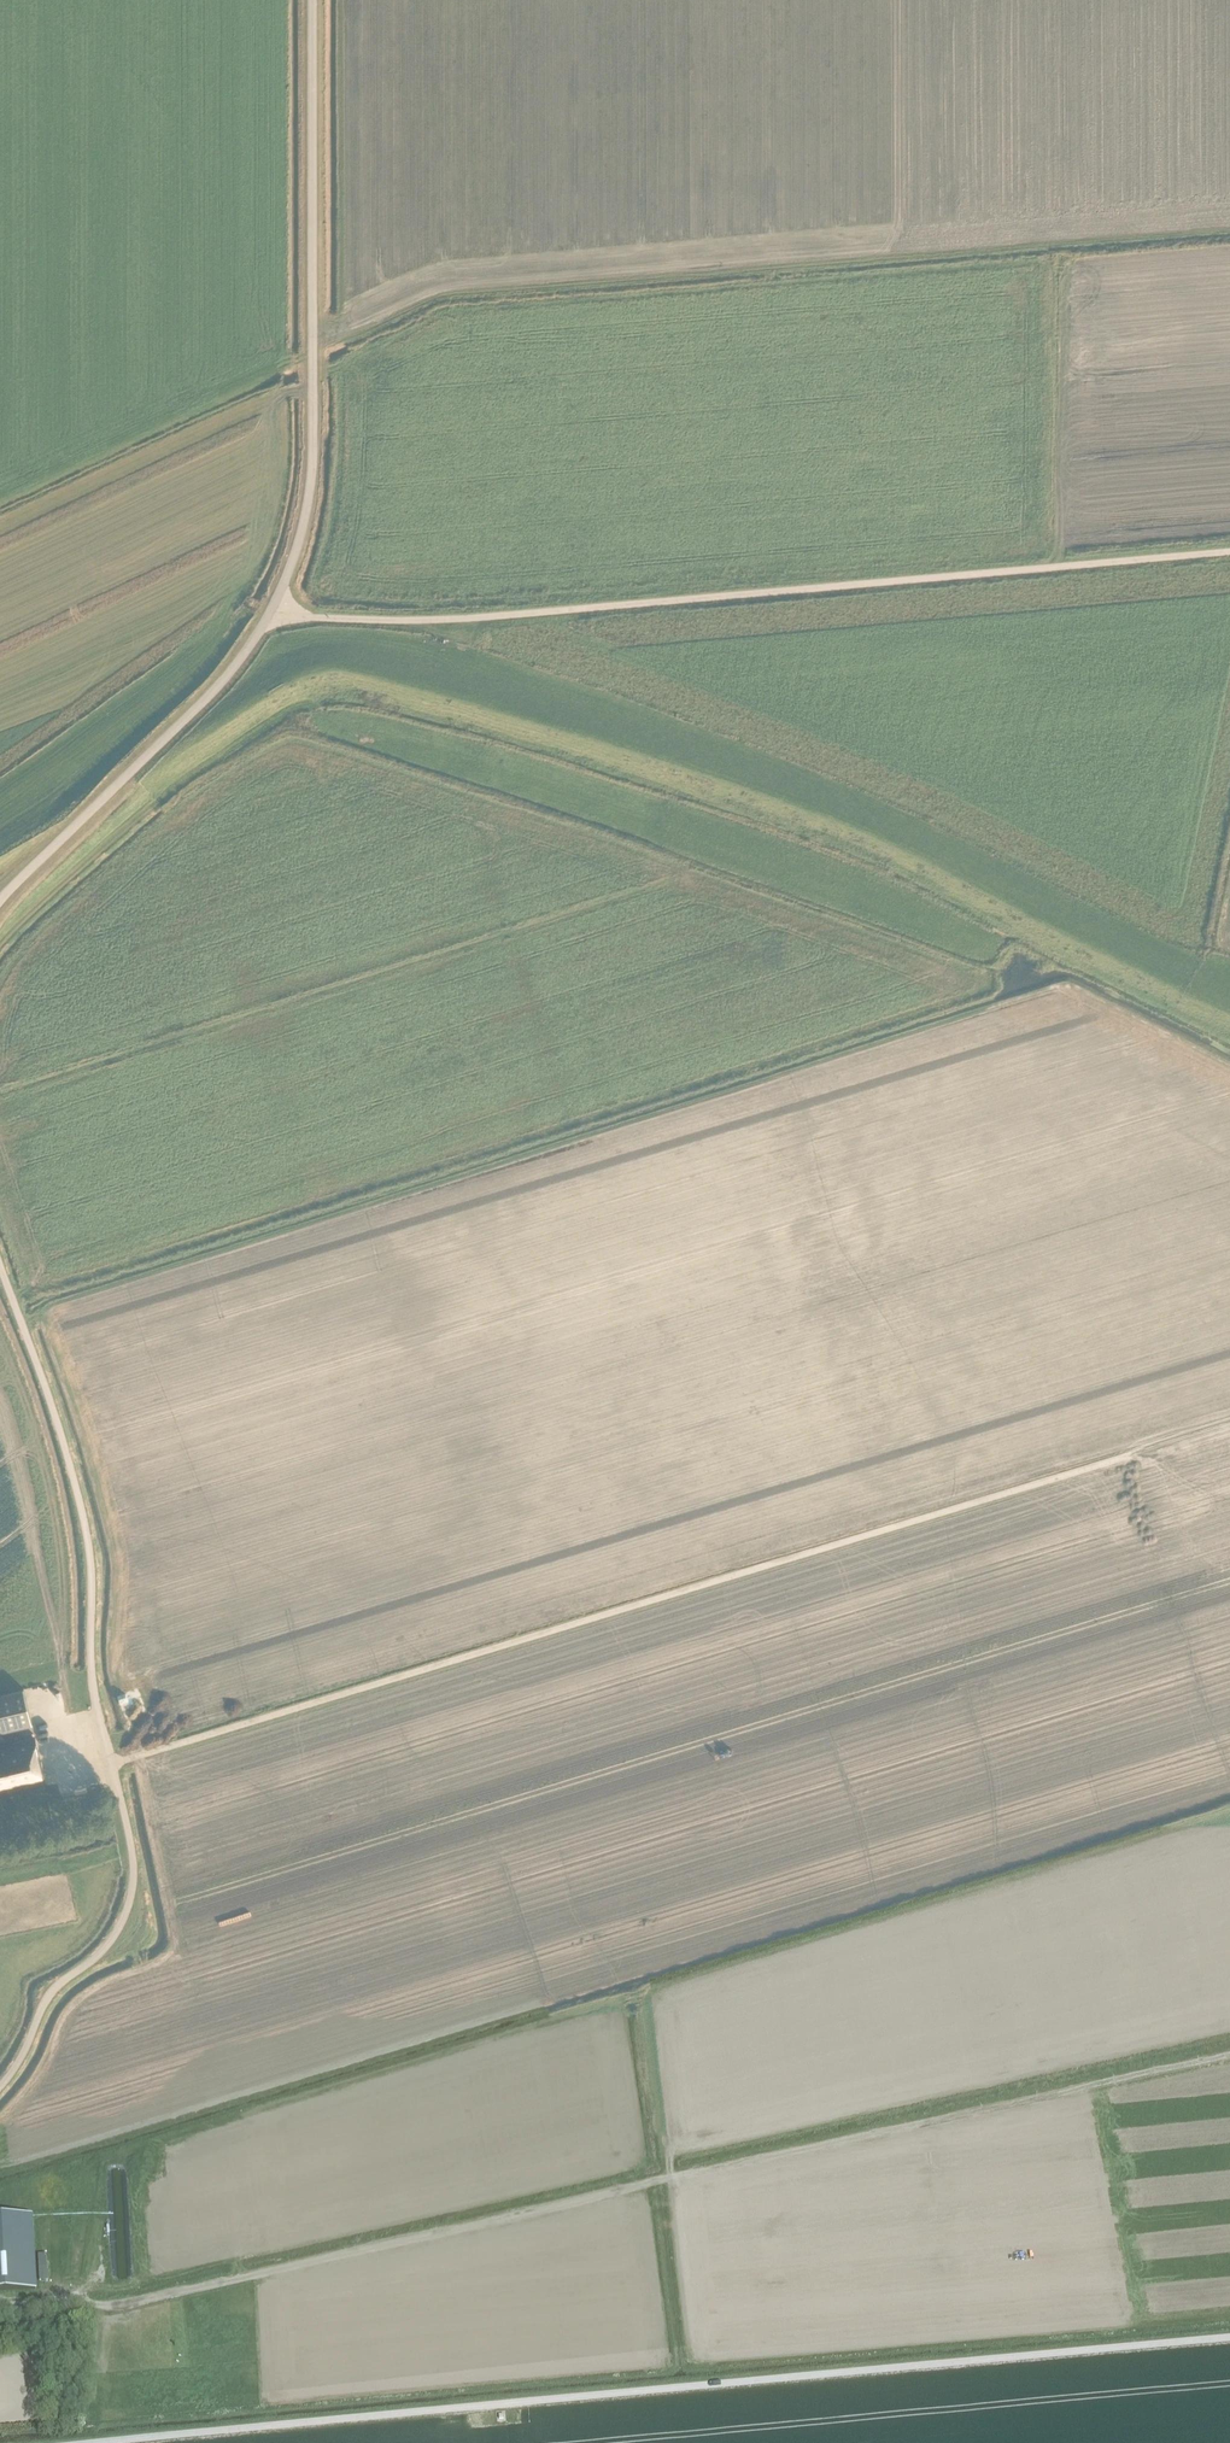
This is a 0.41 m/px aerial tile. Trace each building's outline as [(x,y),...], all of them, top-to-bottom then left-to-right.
[(32,1723),(24,1688),(0,1694),(0,1731),(32,1723)] [(0,1746),(0,1790),(44,1780),(34,1737),(0,1746)] [(31,2216),(0,2218),(0,2290),(34,2289),(31,2216)]
